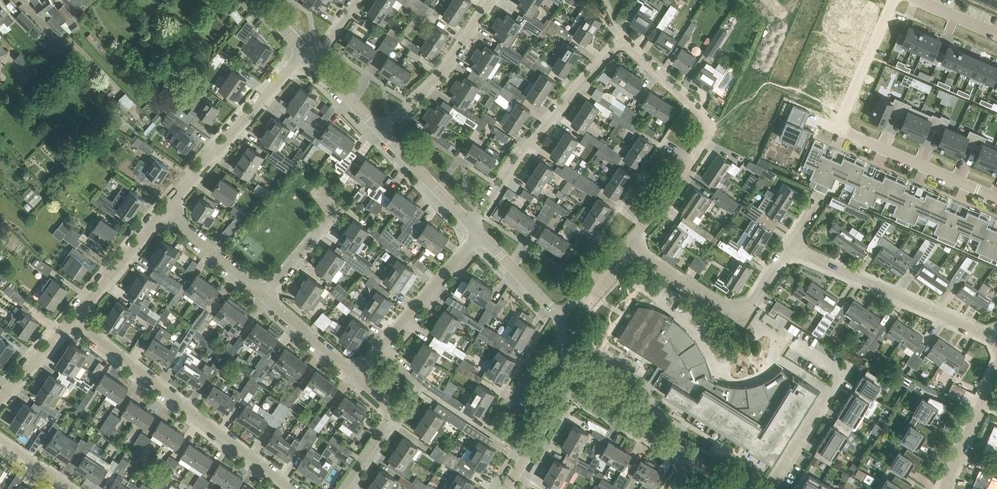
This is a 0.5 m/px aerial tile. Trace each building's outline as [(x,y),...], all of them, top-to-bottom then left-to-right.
[(41,0),(31,0),(38,10),(37,11),(41,16),(48,10),(41,0)] [(48,10),(51,14),(52,14),(53,14),(61,23),(72,15),(64,4),(58,9),(51,0),(41,0),(48,10)] [(74,13),(85,5),(82,0),(65,0),(74,13)] [(315,5),(320,8),(323,2),(327,5),(330,0),(304,0),(302,4),(311,10),(315,5)] [(375,1),(388,10),(392,12),(394,13),(397,8),(400,10),(404,4),(406,0),(376,0),(375,1)] [(404,4),(419,14),(419,13),(422,8),(409,0),(406,0),(404,4)] [(426,3),(421,0),(409,0),(422,8),(426,3)] [(450,3),(463,12),(471,0),(470,0),(452,0),(450,3)] [(532,22),(542,29),(546,24),(536,17),(540,10),(537,8),(539,4),(532,0),(521,0),(518,5),(531,14),(531,15),(535,18),(532,22)] [(630,22),(644,31),(655,14),(658,9),(645,1),(645,0),(639,0),(643,3),(630,22)] [(841,6),(862,15),(868,0),(843,0),(841,6)] [(6,21),(8,24),(14,19),(8,11),(0,1),(0,25),(6,21)] [(388,10),(375,1),(367,12),(385,24),(392,12),(388,10)] [(441,13),(426,3),(422,8),(437,18),(441,13)] [(456,23),(463,12),(450,3),(443,14),(456,23)] [(671,4),(657,26),(662,30),(654,43),(668,52),(676,39),(672,36),(675,31),(667,27),(678,9),(671,4)] [(841,6),(834,23),(855,32),(862,15),(841,6)] [(236,7),(231,12),(230,13),(239,23),(245,17),(236,7)] [(422,8),(419,13),(434,23),(437,18),(422,8)] [(36,38),(43,31),(22,10),(16,17),(36,38)] [(575,20),(593,32),(601,20),(587,11),(584,11),(582,15),(581,14),(579,15),(575,20)] [(66,28),(61,23),(53,14),(46,21),(59,35),(66,28)] [(515,19),(507,14),(504,19),(500,17),(497,22),(515,34),(518,28),(519,29),(527,28),(539,35),(539,34),(543,29),(542,29),(532,22),(519,14),(515,19)] [(362,24),(373,30),(376,25),(366,18),(362,24)] [(550,18),(547,24),(557,31),(561,25),(550,18)] [(573,35),(586,43),(593,32),(575,20),(572,25),(577,29),(573,35)] [(502,40),(498,46),(512,55),(517,58),(521,61),(525,56),(515,49),(516,48),(512,45),(518,36),(515,34),(497,22),(493,27),(497,29),(493,34),(502,40)] [(247,23),(232,41),(264,63),(273,49),(268,46),(270,44),(254,27),(252,29),(247,23)] [(834,23),(827,40),(848,49),(855,32),(834,23)] [(547,31),(554,36),(557,31),(547,24),(543,29),(539,34),(543,37),(547,31)] [(436,25),(428,36),(441,45),(449,33),(436,25)] [(900,33),(894,47),(900,49),(902,46),(911,50),(920,30),(910,26),(906,35),(900,33)] [(386,33),(388,34),(393,37),(396,39),(400,34),(390,27),(386,33)] [(920,30),(911,50),(921,55),(930,35),(920,30)] [(685,33),(678,43),(683,46),(690,36),(685,33)] [(345,47),(359,56),(368,43),(354,34),(345,47)] [(380,47),(385,50),(393,37),(388,34),(380,47)] [(400,34),(396,39),(399,41),(407,46),(411,41),(400,34)] [(921,55),(920,57),(937,64),(943,51),(936,48),(940,39),(930,35),(921,55)] [(421,48),(434,56),(441,45),(428,36),(421,48)] [(399,41),(396,39),(393,37),(385,50),(390,54),(399,41)] [(827,40),(820,57),(841,66),(848,49),(827,40)] [(561,55),(573,63),(580,52),(568,44),(563,41),(556,52),(561,55)] [(377,49),(368,43),(359,56),(368,62),(377,49)] [(476,54),(493,65),(500,55),(518,67),(521,61),(517,58),(512,55),(498,46),(494,51),(486,45),(482,51),(479,49),(476,54)] [(709,45),(701,57),(708,61),(716,49),(709,45)] [(949,45),(940,66),(951,70),(953,66),(952,66),(959,50),(949,45)] [(407,54),(417,60),(421,55),(411,48),(407,54)] [(682,48),(673,61),(687,69),(695,57),(682,48)] [(959,50),(952,66),(953,66),(962,70),(969,54),(959,50)] [(528,51),(525,56),(535,63),(539,57),(528,51)] [(21,52),(14,58),(26,71),(33,64),(21,52)] [(236,61),(222,52),(218,59),(231,68),(236,61)] [(500,92),(504,87),(492,80),(492,79),(487,75),(493,65),(476,54),(472,58),(476,61),(472,66),(482,72),(478,78),(473,74),(500,92)] [(962,70),(961,72),(971,76),(971,77),(979,59),(969,54),(962,70)] [(565,75),(573,63),(561,55),(553,67),(565,75)] [(535,63),(525,56),(521,61),(532,68),(535,63)] [(540,56),(534,66),(543,72),(549,62),(540,56)] [(388,57),(380,70),(391,78),(400,65),(388,57)] [(820,57),(813,75),(834,83),(841,66),(820,57)] [(971,76),(970,78),(980,83),(981,81),(989,63),(979,59),(971,77),(971,76)] [(699,83),(708,88),(711,83),(715,86),(724,73),(707,62),(704,68),(702,67),(695,78),(700,82),(699,83)] [(981,81),(991,85),(996,72),(996,66),(989,63),(981,81)] [(621,88),(632,72),(621,64),(612,77),(613,77),(610,81),(621,88)] [(400,65),(391,78),(403,85),(411,72),(400,65)] [(234,98),(247,79),(233,70),(220,89),(234,98)] [(542,72),(535,84),(547,92),(555,80),(542,72)] [(635,93),(644,79),(632,72),(621,88),(622,89),(620,90),(630,97),(632,98),(635,92),(635,93)] [(473,96),(479,88),(496,99),(500,92),(473,74),(470,80),(465,77),(461,82),(458,80),(455,85),(473,96)] [(547,92),(535,84),(529,94),(509,80),(504,86),(524,100),(527,95),(539,103),(540,103),(542,104),(546,99),(544,97),(547,92)] [(466,107),(473,96),(455,85),(451,90),(455,92),(451,98),(466,107)] [(504,86),(504,87),(500,92),(512,101),(513,105),(515,106),(510,113),(522,122),(530,110),(522,104),(524,100),(504,86)] [(301,87),(294,97),(310,108),(316,98),(301,87)] [(592,119),(598,109),(603,111),(602,112),(619,123),(622,117),(609,108),(612,103),(616,97),(610,93),(607,92),(605,92),(604,92),(597,88),(592,96),(599,101),(596,106),(587,100),(579,111),(592,119)] [(654,112),(662,99),(651,91),(642,104),(654,112)] [(190,111),(197,115),(199,113),(212,122),(217,115),(215,113),(219,107),(201,95),(190,111)] [(874,107),(870,117),(873,118),(873,119),(880,123),(881,122),(884,123),(890,111),(897,114),(903,101),(895,97),(893,101),(881,96),(876,108),(874,107)] [(298,124),(305,129),(316,136),(320,131),(302,119),(306,113),(315,119),(319,114),(310,108),(294,97),(287,107),(294,112),(290,118),(287,116),(286,117),(298,124)] [(674,106),(662,99),(654,112),(665,119),(674,106)] [(903,101),(897,114),(905,118),(900,130),(911,135),(921,111),(911,106),(912,104),(903,101)] [(623,111),(612,103),(609,108),(622,117),(625,119),(632,109),(627,105),(623,111)] [(176,105),(172,111),(189,123),(193,117),(176,105)] [(428,113),(445,124),(451,115),(463,123),(465,122),(475,128),(476,128),(479,124),(464,114),(453,106),(449,112),(438,105),(435,110),(431,108),(428,113)] [(793,105),(779,137),(803,147),(810,131),(803,128),(802,131),(798,129),(806,111),(793,105)] [(327,120),(335,110),(329,106),(322,117),(327,120)] [(464,114),(479,124),(483,119),(467,109),(464,114)] [(637,112),(632,109),(625,119),(630,122),(637,112)] [(179,146),(178,147),(181,148),(181,147),(187,151),(196,138),(180,127),(185,121),(189,124),(189,123),(172,111),(170,110),(162,123),(170,128),(165,136),(179,146)] [(579,111),(572,123),(584,131),(592,119),(579,111)] [(921,111),(911,135),(922,139),(927,127),(935,131),(941,117),(940,117),(932,113),(932,115),(921,111)] [(487,112),(483,118),(493,125),(497,119),(487,112)] [(430,128),(426,134),(448,148),(451,143),(439,134),(445,124),(428,113),(425,117),(428,120),(425,125),(430,128)] [(503,125),(515,133),(522,122),(510,113),(503,125)] [(941,117),(935,131),(943,134),(937,146),(948,151),(957,131),(946,127),(950,119),(941,115),(940,117),(941,117)] [(116,116),(111,124),(118,129),(123,121),(116,116)] [(266,126),(268,128),(284,138),(291,143),(293,138),(286,134),(290,128),(294,130),(298,124),(286,117),(283,123),(275,117),(274,119),(272,118),(266,126)] [(622,117),(619,123),(612,133),(616,136),(623,126),(629,130),(633,124),(630,122),(625,119),(622,117)] [(483,119),(479,124),(476,128),(481,132),(488,121),(493,125),(483,118),(483,119)] [(333,149),(344,133),(330,122),(322,133),(324,134),(321,140),(333,149)] [(643,130),(653,137),(656,131),(646,125),(643,130)] [(276,148),(284,138),(268,128),(261,138),(276,148)] [(492,137),(504,144),(510,136),(498,128),(492,137)] [(302,134),(312,141),(316,136),(305,129),(302,134)] [(957,131),(948,151),(959,156),(965,144),(972,147),(978,133),(970,130),(967,136),(957,131)] [(317,145),(321,140),(324,134),(322,133),(320,131),(316,136),(312,141),(317,145)] [(578,140),(566,131),(558,143),(571,151),(578,140)] [(584,137),(595,144),(600,148),(603,143),(587,132),(584,137)] [(355,140),(344,133),(333,149),(329,153),(338,160),(335,163),(337,169),(343,174),(357,154),(349,148),(355,140)] [(978,133),(972,147),(980,150),(975,162),(986,167),(995,145),(985,141),(987,137),(978,133)] [(640,135),(633,146),(645,154),(652,143),(640,135)] [(155,148),(144,141),(138,136),(133,144),(139,148),(141,146),(151,153),(155,148)] [(595,144),(584,137),(581,142),(592,149),(595,144)] [(465,155),(476,163),(485,150),(473,142),(465,155)] [(558,143),(550,154),(563,163),(571,151),(558,143)] [(603,143),(600,148),(620,161),(623,156),(603,143)] [(804,166),(802,170),(812,174),(810,178),(817,182),(814,188),(818,189),(831,159),(822,154),(824,149),(813,144),(804,164),(803,166),(804,166)] [(986,167),(996,172),(996,171),(996,146),(995,145),(986,167)] [(240,155),(256,166),(259,161),(263,164),(266,158),(249,146),(249,147),(247,146),(240,155)] [(488,146),(485,150),(476,163),(488,170),(496,158),(499,153),(488,146)] [(637,166),(645,154),(633,146),(625,158),(637,166)] [(617,165),(620,161),(600,148),(597,152),(617,165)] [(86,152),(86,153),(86,154),(87,155),(87,156),(88,156),(88,157),(89,157),(90,158),(91,158),(92,158),(93,157),(94,157),(94,156),(95,156),(95,155),(95,154),(96,153),(96,152),(95,151),(94,150),(94,149),(93,149),(92,149),(91,149),(90,149),(89,149),(88,149),(88,150),(87,151),(86,152)] [(284,155),(281,160),(292,167),(302,156),(302,155),(304,153),(305,152),(300,149),(292,160),(284,155)] [(302,156),(301,157),(306,161),(309,156),(304,153),(302,155),(302,156)] [(362,185),(365,181),(376,165),(366,158),(360,166),(352,161),(357,154),(343,174),(340,178),(345,182),(350,176),(362,185)] [(732,164),(718,154),(710,166),(724,176),(729,179),(733,174),(734,175),(740,166),(733,161),(732,164)] [(235,167),(235,168),(252,180),(256,173),(253,171),(256,166),(240,155),(233,166),(235,167)] [(169,168),(151,156),(138,175),(149,182),(153,177),(160,182),(169,168)] [(831,159),(818,189),(826,193),(829,187),(832,188),(836,178),(846,182),(855,162),(844,157),(841,163),(831,159)] [(287,173),(292,168),(292,167),(281,160),(279,159),(275,165),(287,173)] [(546,180),(553,169),(541,161),(533,172),(546,180)] [(749,161),(746,166),(760,176),(761,173),(765,168),(749,161)] [(855,162),(846,182),(855,186),(851,196),(848,203),(859,207),(860,205),(873,177),(863,172),(865,167),(855,162)] [(565,164),(563,169),(562,169),(577,179),(580,174),(565,164)] [(366,217),(371,210),(384,192),(387,188),(379,183),(386,173),(376,165),(365,181),(371,185),(369,189),(369,194),(372,197),(366,207),(361,213),(366,217)] [(562,169),(563,169),(558,165),(554,171),(568,180),(572,182),(574,184),(577,179),(562,169)] [(717,187),(721,181),(726,185),(730,180),(729,179),(724,176),(710,166),(702,177),(717,187)] [(620,167),(612,178),(624,186),(631,175),(620,167)] [(777,173),(765,168),(761,173),(772,180),(777,173)] [(533,172),(526,183),(538,192),(546,180),(533,172)] [(750,191),(759,176),(753,172),(744,187),(750,191)] [(64,174),(59,180),(64,186),(70,180),(64,174)] [(580,174),(577,179),(599,193),(602,188),(580,174)] [(873,177),(860,205),(867,208),(868,204),(873,206),(877,196),(887,200),(896,180),(885,175),(883,181),(873,177)] [(221,178),(212,191),(233,206),(237,200),(234,197),(239,190),(221,178)] [(616,198),(624,186),(612,178),(604,190),(616,198)] [(574,184),(576,185),(596,198),(599,193),(577,179),(574,184)] [(561,191),(565,193),(572,182),(568,180),(561,191)] [(896,180),(887,200),(897,204),(892,214),(897,216),(895,220),(902,223),(914,195),(904,190),(907,185),(896,180)] [(266,196),(271,191),(258,182),(254,188),(266,196)] [(576,185),(574,184),(572,182),(565,193),(569,195),(576,185)] [(772,200),(787,210),(798,192),(784,183),(780,188),(772,200)] [(695,187),(687,199),(701,210),(704,212),(706,213),(713,202),(708,199),(710,198),(695,187)] [(508,188),(504,194),(511,199),(515,192),(508,188)] [(718,188),(714,194),(736,208),(739,204),(718,188)] [(130,218),(144,199),(131,189),(126,196),(119,191),(113,201),(101,193),(94,202),(106,210),(114,215),(115,214),(122,219),(125,214),(130,218)] [(524,189),(521,194),(531,201),(534,195),(524,189)] [(392,198),(384,192),(371,210),(377,214),(384,204),(396,213),(407,197),(397,190),(392,198)] [(561,200),(565,193),(561,191),(557,197),(561,200)] [(914,195),(902,223),(908,226),(910,222),(914,224),(919,214),(928,218),(937,198),(926,193),(924,199),(914,195)] [(732,213),(736,208),(714,194),(711,199),(732,213)] [(765,212),(780,221),(787,210),(772,200),(765,195),(757,207),(763,211),(765,212)] [(398,249),(403,242),(417,222),(420,218),(411,213),(417,204),(407,197),(396,213),(406,220),(402,226),(403,231),(397,238),(394,239),(391,242),(398,249)] [(555,209),(558,204),(548,197),(545,202),(546,203),(551,206),(555,209)] [(220,210),(201,198),(192,211),(199,216),(197,219),(208,227),(220,210)] [(603,218),(611,206),(596,198),(589,209),(603,218)] [(937,198),(928,218),(938,222),(934,232),(938,234),(937,238),(943,241),(956,213),(946,208),(948,203),(937,198)] [(704,212),(701,210),(687,199),(679,211),(693,221),(697,215),(700,217),(704,212)] [(535,219),(541,222),(551,206),(546,203),(535,219)] [(846,203),(843,210),(860,218),(864,211),(846,203)] [(504,217),(515,224),(523,212),(512,204),(504,217)] [(568,210),(558,204),(555,209),(556,210),(565,216),(568,210)] [(753,204),(750,210),(760,216),(763,211),(757,207),(753,204)] [(231,211),(237,216),(244,220),(249,215),(235,206),(231,211)] [(556,210),(555,209),(551,206),(541,222),(546,226),(556,210)] [(603,218),(589,209),(585,206),(577,217),(596,229),(603,218)] [(757,221),(760,216),(750,210),(746,215),(757,221)] [(496,211),(492,216),(499,220),(502,215),(496,211)] [(956,213),(943,241),(954,246),(956,242),(960,232),(970,236),(979,216),(968,211),(965,217),(956,213)] [(523,212),(515,224),(527,232),(535,219),(523,212)] [(237,216),(221,234),(227,239),(244,220),(237,216)] [(979,216),(970,236),(980,240),(975,250),(980,252),(978,256),(984,259),(996,231),(987,226),(989,221),(979,216)] [(564,223),(574,229),(578,224),(568,217),(564,223)] [(89,236),(101,245),(106,237),(111,240),(118,230),(101,218),(89,236)] [(353,219),(346,230),(361,241),(369,230),(353,219)] [(885,220),(875,235),(880,238),(882,236),(887,229),(891,223),(885,220)] [(835,221),(829,230),(836,235),(832,240),(846,249),(855,236),(859,230),(853,226),(850,232),(835,221)] [(425,227),(417,222),(403,242),(408,246),(415,236),(427,245),(438,229),(428,222),(425,227)] [(57,233),(63,236),(77,246),(81,241),(78,239),(68,232),(66,231),(70,227),(64,223),(57,233)] [(667,235),(682,245),(685,247),(689,241),(691,242),(695,237),(702,241),(705,236),(694,229),(686,223),(683,229),(675,223),(667,235)] [(758,223),(751,235),(765,244),(773,232),(758,223)] [(698,224),(694,229),(705,236),(710,240),(714,235),(698,224)] [(537,239),(549,247),(557,234),(545,226),(537,239)] [(66,231),(68,232),(78,239),(81,234),(71,227),(71,228),(70,227),(66,231)] [(448,236),(438,229),(427,245),(437,252),(448,236)] [(361,241),(346,230),(339,240),(345,243),(341,248),(354,257),(357,252),(359,253),(365,243),(361,241)] [(855,236),(846,249),(859,258),(867,247),(868,245),(868,244),(862,241),(866,235),(859,230),(855,236)] [(984,259),(991,262),(993,258),(996,260),(996,231),(984,259)] [(377,239),(387,247),(391,242),(381,234),(377,239)] [(557,234),(549,247),(560,254),(568,242),(557,234)] [(674,256),(682,245),(667,235),(659,246),(665,251),(661,256),(673,265),(678,258),(674,256)] [(754,253),(757,255),(765,244),(751,235),(743,246),(742,245),(742,246),(731,239),(728,244),(738,251),(738,250),(751,259),(754,253)] [(874,258),(887,267),(900,248),(882,236),(880,238),(878,241),(883,245),(874,258)] [(155,250),(155,251),(175,263),(182,252),(162,240),(160,239),(153,249),(155,250)] [(925,251),(932,241),(926,239),(920,248),(925,251)] [(738,251),(728,244),(723,241),(720,246),(734,256),(738,251)] [(925,251),(919,260),(924,263),(925,264),(925,263),(939,244),(932,241),(925,251)] [(400,251),(398,249),(391,242),(387,247),(396,256),(400,251)] [(322,257),(337,268),(346,275),(353,265),(364,273),(368,268),(353,258),(354,257),(341,248),(338,245),(337,246),(338,246),(335,251),(329,247),(327,250),(325,248),(320,255),(320,254),(320,255),(322,257)] [(900,248),(887,267),(900,276),(913,258),(900,248)] [(74,274),(73,274),(75,275),(80,278),(90,264),(84,260),(87,257),(76,249),(64,266),(74,274)] [(175,263),(155,251),(148,261),(168,274),(175,263)] [(353,258),(368,268),(373,263),(359,253),(357,252),(354,257),(353,258)] [(689,266),(694,269),(702,259),(696,255),(689,266)] [(960,266),(965,270),(973,259),(967,256),(960,266)] [(322,257),(315,267),(331,278),(337,268),(322,257)] [(418,258),(414,263),(424,271),(428,267),(418,258)] [(412,272),(413,270),(397,259),(390,269),(411,284),(417,275),(412,272)] [(707,262),(702,259),(694,269),(700,273),(707,262)] [(739,259),(732,270),(746,280),(754,268),(739,259)] [(973,259),(965,270),(970,274),(979,261),(973,259)] [(40,261),(35,266),(49,275),(53,268),(40,260),(40,261)] [(186,270),(191,273),(198,263),(193,260),(186,270)] [(937,271),(925,263),(925,264),(924,263),(915,276),(927,285),(937,271)] [(364,273),(370,277),(378,283),(382,278),(378,275),(368,268),(364,273)] [(405,292),(411,284),(390,269),(383,279),(399,290),(401,289),(405,292)] [(739,292),(746,280),(732,270),(725,281),(718,277),(714,283),(727,292),(730,287),(739,292)] [(161,284),(142,271),(141,272),(139,271),(132,281),(148,291),(151,286),(158,290),(161,284)] [(950,281),(937,271),(927,285),(941,294),(950,281)] [(184,292),(195,300),(208,281),(198,274),(184,292)] [(54,307),(68,288),(51,276),(42,289),(45,291),(40,297),(54,307)] [(309,276),(301,287),(319,300),(323,295),(320,293),(324,287),(309,276)] [(463,279),(454,293),(459,296),(462,292),(473,298),(483,282),(472,276),(469,280),(468,282),(463,279)] [(172,277),(169,282),(180,289),(183,284),(172,277)] [(370,300),(386,311),(393,300),(387,296),(390,291),(378,283),(370,277),(366,283),(370,286),(371,294),(373,295),(370,300)] [(956,294),(969,303),(978,290),(965,280),(956,294)] [(128,292),(128,293),(147,306),(151,301),(144,296),(148,291),(132,281),(126,291),(128,292)] [(192,327),(193,328),(197,331),(213,309),(207,305),(219,289),(208,281),(195,300),(205,308),(192,327)] [(801,281),(801,282),(793,293),(801,299),(804,295),(809,298),(807,301),(807,305),(813,309),(815,306),(826,290),(812,281),(808,286),(801,281)] [(176,294),(180,289),(169,282),(166,287),(176,294)] [(339,282),(335,287),(345,296),(350,291),(339,282)] [(483,282),(473,298),(483,305),(493,289),(483,282)] [(991,299),(987,296),(989,294),(987,292),(990,287),(983,282),(978,290),(969,303),(982,312),(986,306),(989,309),(992,308),(995,304),(994,302),(991,299)] [(3,292),(8,296),(12,291),(13,290),(8,286),(3,292)] [(295,296),(313,309),(319,300),(301,287),(295,296)] [(341,301),(345,296),(335,287),(331,292),(341,301)] [(12,291),(8,296),(22,305),(26,299),(13,290),(12,291)] [(826,290),(815,306),(825,313),(812,333),(820,338),(824,332),(835,316),(829,312),(838,299),(826,290)] [(174,296),(167,307),(171,311),(179,300),(174,296)] [(351,309),(355,304),(345,296),(341,301),(351,309)] [(227,320),(228,320),(239,305),(229,298),(227,300),(217,312),(213,309),(197,331),(197,332),(202,335),(213,318),(223,326),(227,320)] [(497,303),(491,313),(497,317),(506,301),(500,298),(497,303)] [(484,324),(491,313),(497,303),(490,299),(485,306),(487,308),(479,321),(484,324)] [(367,313),(379,321),(386,311),(370,300),(363,309),(355,304),(351,309),(364,318),(365,318),(364,317),(367,313)] [(467,306),(456,300),(453,305),(464,312),(467,306)] [(794,310),(777,300),(772,307),(777,310),(789,318),(794,310)] [(840,309),(835,316),(824,332),(831,335),(845,313),(852,317),(848,323),(854,327),(855,326),(856,327),(868,309),(854,300),(845,313),(840,309)] [(137,314),(118,301),(111,312),(124,320),(127,315),(134,320),(137,314)] [(347,313),(351,309),(341,301),(337,305),(347,313)] [(8,323),(27,337),(38,321),(26,313),(29,309),(24,305),(21,309),(16,306),(11,314),(12,319),(8,323)] [(228,320),(233,324),(229,330),(237,336),(242,329),(239,327),(247,315),(246,314),(248,312),(239,305),(228,320)] [(463,319),(466,313),(464,312),(453,305),(449,312),(445,309),(438,319),(454,329),(460,319),(463,319)] [(633,317),(621,337),(640,348),(638,352),(642,354),(646,356),(657,339),(658,340),(661,336),(658,334),(670,315),(660,310),(649,307),(639,305),(632,316),(633,317)] [(164,321),(171,311),(167,307),(162,314),(160,318),(164,321)] [(772,307),(769,312),(774,315),(777,310),(772,307)] [(151,308),(148,313),(158,320),(160,318),(162,314),(151,308)] [(863,357),(869,347),(876,337),(877,335),(872,331),(873,329),(874,329),(875,327),(874,327),(881,318),(868,309),(856,327),(870,336),(861,348),(858,353),(863,357)] [(130,324),(124,320),(111,312),(104,323),(123,335),(130,324)] [(315,321),(320,325),(327,317),(322,312),(315,321)] [(155,325),(158,320),(148,313),(144,318),(155,325)] [(475,327),(479,321),(466,313),(463,319),(475,327)] [(657,339),(646,356),(664,368),(663,370),(662,369),(654,382),(653,384),(666,392),(664,394),(690,411),(692,408),(698,412),(692,422),(718,438),(723,431),(727,434),(733,437),(736,440),(772,462),(773,462),(786,441),(788,438),(812,399),(810,397),(812,394),(814,396),(818,390),(802,380),(793,374),(792,375),(798,379),(796,383),(782,369),(782,368),(775,375),(766,380),(759,383),(751,385),(742,386),(732,386),(731,386),(723,384),(716,381),(716,382),(716,383),(710,379),(712,377),(713,377),(707,360),(698,344),(687,330),(673,319),(673,318),(674,318),(670,315),(658,334),(661,336),(658,340),(657,339)] [(519,316),(513,327),(529,337),(536,326),(519,316)] [(332,321),(327,317),(320,325),(324,330),(332,321)] [(353,318),(346,328),(362,339),(369,328),(353,318)] [(432,339),(452,351),(456,345),(447,340),(454,329),(438,319),(431,330),(436,333),(432,339)] [(895,337),(901,341),(910,327),(897,319),(887,332),(886,335),(893,340),(895,337)] [(258,342),(259,343),(270,328),(269,327),(268,329),(257,322),(245,339),(241,336),(227,356),(231,360),(239,349),(238,348),(244,341),(254,348),(258,342)] [(786,331),(796,336),(801,328),(791,322),(786,331)] [(355,349),(362,339),(346,328),(339,323),(336,327),(343,332),(339,338),(355,349)] [(157,358),(169,339),(173,333),(162,325),(145,350),(157,358)] [(481,330),(503,344),(512,349),(515,343),(523,347),(529,337),(513,327),(506,338),(484,325),(481,330)] [(914,350),(923,337),(910,327),(901,341),(897,346),(903,350),(907,345),(914,350)] [(265,355),(278,337),(277,337),(279,334),(270,328),(259,343),(264,346),(260,352),(265,355)] [(491,360),(492,361),(508,371),(515,360),(508,355),(512,349),(503,344),(481,330),(477,336),(498,348),(491,360)] [(197,332),(194,336),(199,340),(202,336),(202,335),(197,332)] [(141,347),(148,336),(143,333),(136,343),(141,347)] [(222,352),(226,356),(227,356),(241,336),(240,336),(234,345),(229,342),(222,352)] [(1,365),(3,362),(4,363),(9,356),(8,355),(14,347),(0,337),(0,364),(1,365)] [(881,340),(876,337),(869,347),(874,351),(881,340)] [(941,364),(943,361),(952,347),(939,337),(926,356),(941,364)] [(169,339),(157,358),(167,365),(170,360),(175,352),(181,355),(181,356),(189,344),(190,343),(185,340),(184,339),(180,346),(175,342),(169,339)] [(424,342),(417,352),(434,363),(440,352),(424,342)] [(71,343),(64,354),(82,365),(89,354),(71,343)] [(181,366),(177,371),(178,372),(176,374),(186,381),(188,378),(188,379),(197,366),(201,359),(196,356),(190,352),(194,347),(189,344),(181,356),(181,355),(176,363),(181,366)] [(347,345),(343,350),(349,354),(352,354),(354,351),(347,345)] [(952,347),(943,361),(955,369),(955,370),(962,374),(969,364),(962,360),(965,355),(952,347)] [(283,375),(288,368),(297,356),(286,348),(272,367),(277,370),(283,375)] [(452,351),(449,357),(460,364),(460,363),(461,363),(464,358),(461,356),(452,351)] [(219,366),(226,356),(222,352),(214,363),(219,366)] [(440,366),(434,363),(417,352),(411,363),(427,373),(431,368),(437,371),(440,366)] [(911,366),(918,356),(913,352),(906,362),(911,366)] [(60,373),(76,384),(87,391),(92,384),(83,379),(79,379),(75,376),(82,365),(64,354),(57,364),(63,369),(60,373)] [(227,356),(226,356),(219,366),(224,370),(231,360),(227,356)] [(293,382),(307,363),(297,356),(288,368),(283,375),(288,378),(293,382)] [(922,361),(924,359),(918,356),(911,366),(917,369),(922,361)] [(461,363),(460,363),(471,370),(474,364),(464,358),(461,363)] [(481,376),(482,377),(486,371),(502,381),(508,371),(492,361),(491,360),(481,376)] [(105,365),(100,361),(93,372),(98,376),(105,365)] [(197,366),(188,379),(199,385),(211,366),(207,363),(202,369),(197,366)] [(460,364),(457,369),(464,373),(472,378),(466,388),(473,393),(472,394),(488,404),(495,393),(479,383),(482,377),(481,376),(471,370),(460,363),(460,364)] [(251,376),(252,377),(255,380),(263,369),(259,366),(251,376)] [(268,373),(263,369),(255,380),(256,380),(260,384),(268,373)] [(867,369),(864,375),(863,374),(855,386),(873,397),(880,385),(886,389),(892,379),(879,370),(876,375),(867,369)] [(309,380),(303,389),(313,396),(318,390),(319,390),(327,378),(317,370),(309,380)] [(50,374),(43,385),(61,397),(68,386),(72,389),(76,384),(60,373),(60,374),(64,377),(61,381),(50,374)] [(97,386),(107,393),(116,380),(105,373),(97,386)] [(256,380),(255,380),(252,377),(244,388),(249,391),(256,380)] [(219,378),(206,397),(217,405),(230,386),(219,378)] [(327,378),(319,390),(324,394),(319,400),(324,404),(338,385),(327,378)] [(116,380),(107,393),(119,401),(128,388),(116,380)] [(261,384),(260,384),(256,380),(249,391),(254,394),(261,384)] [(961,401),(966,389),(953,383),(948,395),(961,401)] [(433,384),(430,389),(440,396),(443,391),(444,390),(433,384)] [(46,403),(43,408),(55,415),(58,411),(54,408),(61,397),(43,385),(36,396),(46,403)] [(230,386),(217,405),(228,412),(240,393),(230,386)] [(855,386),(856,387),(853,392),(852,391),(845,403),(862,413),(873,397),(855,386)] [(95,391),(90,388),(74,411),(80,414),(95,391)] [(285,404),(293,394),(288,390),(281,401),(282,401),(285,404)] [(443,391),(440,396),(460,409),(473,418),(477,411),(482,414),(488,404),(472,394),(466,404),(456,398),(456,399),(455,398),(443,391)] [(298,397),(293,394),(285,404),(286,405),(290,408),(298,397)] [(342,422),(356,404),(345,396),(332,415),(337,418),(341,412),(347,416),(342,422)] [(914,411),(930,421),(936,412),(941,415),(948,404),(930,396),(927,400),(923,398),(914,411)] [(238,418),(249,426),(258,413),(252,409),(256,403),(250,399),(238,418)] [(123,413),(134,420),(142,407),(131,400),(123,413)] [(286,405),(285,404),(282,401),(274,412),(279,415),(286,405)] [(356,404),(342,422),(358,434),(364,425),(359,421),(366,411),(365,410),(367,408),(358,401),(356,404)] [(17,413),(35,425),(42,415),(47,418),(50,413),(55,416),(55,415),(43,408),(38,405),(35,410),(24,403),(17,413)] [(430,408),(423,418),(436,427),(442,430),(444,428),(441,426),(446,419),(462,430),(462,429),(464,427),(467,422),(439,403),(434,410),(430,408)] [(839,415),(836,420),(852,430),(862,413),(845,403),(838,414),(839,415)] [(291,409),(290,408),(286,405),(279,415),(284,419),(291,409)] [(154,415),(142,407),(134,420),(146,428),(154,415)] [(262,407),(258,413),(249,426),(259,432),(272,413),(262,407)] [(103,433),(116,415),(110,411),(99,429),(103,433)] [(28,436),(35,425),(17,413),(10,424),(28,436)] [(325,413),(322,418),(315,428),(316,429),(320,433),(330,417),(325,413)] [(310,425),(311,425),(315,428),(322,418),(317,414),(310,425)] [(120,418),(116,415),(103,433),(108,436),(120,418)] [(423,418),(415,429),(428,438),(436,427),(423,418)] [(173,427),(162,420),(153,432),(164,440),(173,427)] [(836,420),(832,425),(831,425),(824,436),(841,447),(852,430),(836,420)] [(902,438),(918,448),(924,438),(929,442),(935,431),(919,421),(915,427),(911,424),(902,438)] [(46,447),(57,454),(68,436),(58,429),(60,425),(55,422),(47,433),(53,436),(46,447)] [(464,427),(462,429),(479,439),(476,444),(471,441),(469,446),(473,449),(489,459),(496,449),(490,446),(482,441),(486,435),(479,430),(467,422),(464,427)] [(279,425),(266,444),(267,445),(266,447),(276,454),(277,452),(278,452),(286,439),(280,436),(285,429),(279,425)] [(304,436),(308,440),(316,429),(315,428),(311,425),(304,436)] [(574,425),(568,436),(583,444),(589,434),(574,425)] [(982,452),(992,457),(996,446),(996,426),(994,425),(982,452)] [(185,435),(173,427),(164,440),(176,448),(185,435)] [(591,434),(603,441),(606,435),(594,428),(591,434)] [(42,429),(35,440),(40,444),(47,433),(42,429)] [(133,442),(138,446),(146,434),(141,431),(133,442)] [(286,439),(278,452),(288,459),(300,440),(295,437),(290,433),(286,439)] [(141,452),(143,449),(151,438),(146,434),(138,446),(134,453),(139,456),(138,458),(147,465),(151,459),(141,452)] [(79,443),(68,436),(57,454),(67,461),(74,450),(79,453),(87,442),(82,438),(79,443)] [(330,441),(340,449),(339,448),(343,444),(333,436),(330,441)] [(576,455),(583,444),(568,436),(562,447),(576,455)] [(841,447),(824,436),(817,447),(818,448),(814,455),(830,464),(841,447)] [(404,437),(397,448),(411,457),(418,447),(404,437)] [(308,440),(302,450),(305,452),(312,442),(308,440)] [(307,475),(308,475),(317,482),(319,480),(320,480),(332,461),(328,458),(332,451),(337,454),(340,449),(330,441),(322,454),(307,475)] [(78,467),(88,474),(100,456),(90,449),(92,446),(87,442),(79,453),(84,457),(78,467)] [(601,457),(612,463),(620,448),(609,442),(601,457)] [(201,450),(190,443),(182,456),(193,463),(201,450)] [(433,448),(445,456),(445,455),(448,451),(436,443),(433,448)] [(307,453),(298,466),(299,466),(297,469),(307,475),(322,454),(311,447),(307,453)] [(390,459),(391,460),(387,465),(404,477),(415,461),(410,457),(411,457),(397,448),(390,459)] [(445,456),(433,448),(430,454),(441,462),(442,461),(445,456)] [(621,471),(631,454),(620,448),(612,463),(617,466),(616,468),(621,471)] [(890,465),(906,475),(912,465),(917,468),(924,458),(907,448),(903,454),(899,451),(890,465)] [(473,449),(466,460),(483,470),(489,459),(473,449)] [(213,458),(201,450),(193,463),(204,471),(213,458)] [(448,451),(445,455),(456,462),(460,457),(449,450),(448,451)] [(165,461),(170,464),(174,458),(170,455),(165,461)] [(445,455),(445,456),(442,461),(453,468),(456,462),(445,455)] [(109,477),(118,462),(113,459),(111,463),(100,456),(88,474),(99,481),(106,471),(111,474),(109,477)] [(587,469),(590,464),(578,457),(574,463),(575,463),(587,469)] [(594,457),(590,464),(587,469),(593,473),(600,460),(594,457)] [(179,461),(174,458),(170,464),(171,465),(163,476),(167,479),(175,468),(179,461)] [(555,459),(549,469),(564,478),(570,481),(576,470),(572,468),(570,467),(555,459)] [(645,462),(641,460),(638,465),(635,463),(628,475),(637,480),(638,477),(644,480),(654,464),(646,459),(645,462)] [(129,481),(132,476),(117,466),(119,463),(118,462),(109,477),(114,481),(109,488),(124,488),(129,481)] [(220,488),(223,483),(232,470),(220,463),(212,476),(213,476),(209,481),(220,488)] [(572,468),(576,470),(590,478),(593,473),(587,469),(575,463),(572,468)] [(654,464),(644,480),(655,487),(664,470),(654,464)] [(854,476),(862,480),(866,473),(858,468),(854,476)] [(382,469),(375,480),(388,488),(396,488),(401,482),(382,469)] [(558,488),(564,478),(549,469),(543,480),(558,488)] [(243,478),(232,470),(223,483),(232,488),(236,488),(243,478)] [(981,470),(973,488),(990,488),(991,487),(996,488),(996,477),(981,470)] [(797,488),(818,488),(822,481),(804,471),(794,487),(797,488)] [(452,482),(463,488),(471,488),(475,483),(458,472),(452,482)] [(619,488),(625,476),(620,473),(613,485),(619,488)] [(912,485),(895,474),(892,480),(887,477),(880,488),(909,488),(912,485)] [(205,478),(200,475),(192,486),(197,488),(198,488),(205,478)] [(412,482),(423,488),(424,488),(427,484),(416,476),(412,482)] [(631,479),(625,476),(619,488),(621,488),(625,488),(631,479)] [(13,488),(17,488),(22,481),(17,477),(10,487),(13,488)] [(205,478),(198,488),(204,488),(209,481),(205,478)] [(619,488),(613,485),(602,478),(598,484),(608,488),(621,488),(619,488)] [(375,480),(368,488),(388,488),(375,480)] [(129,481),(124,488),(146,488),(148,487),(143,483),(140,487),(129,481)]
